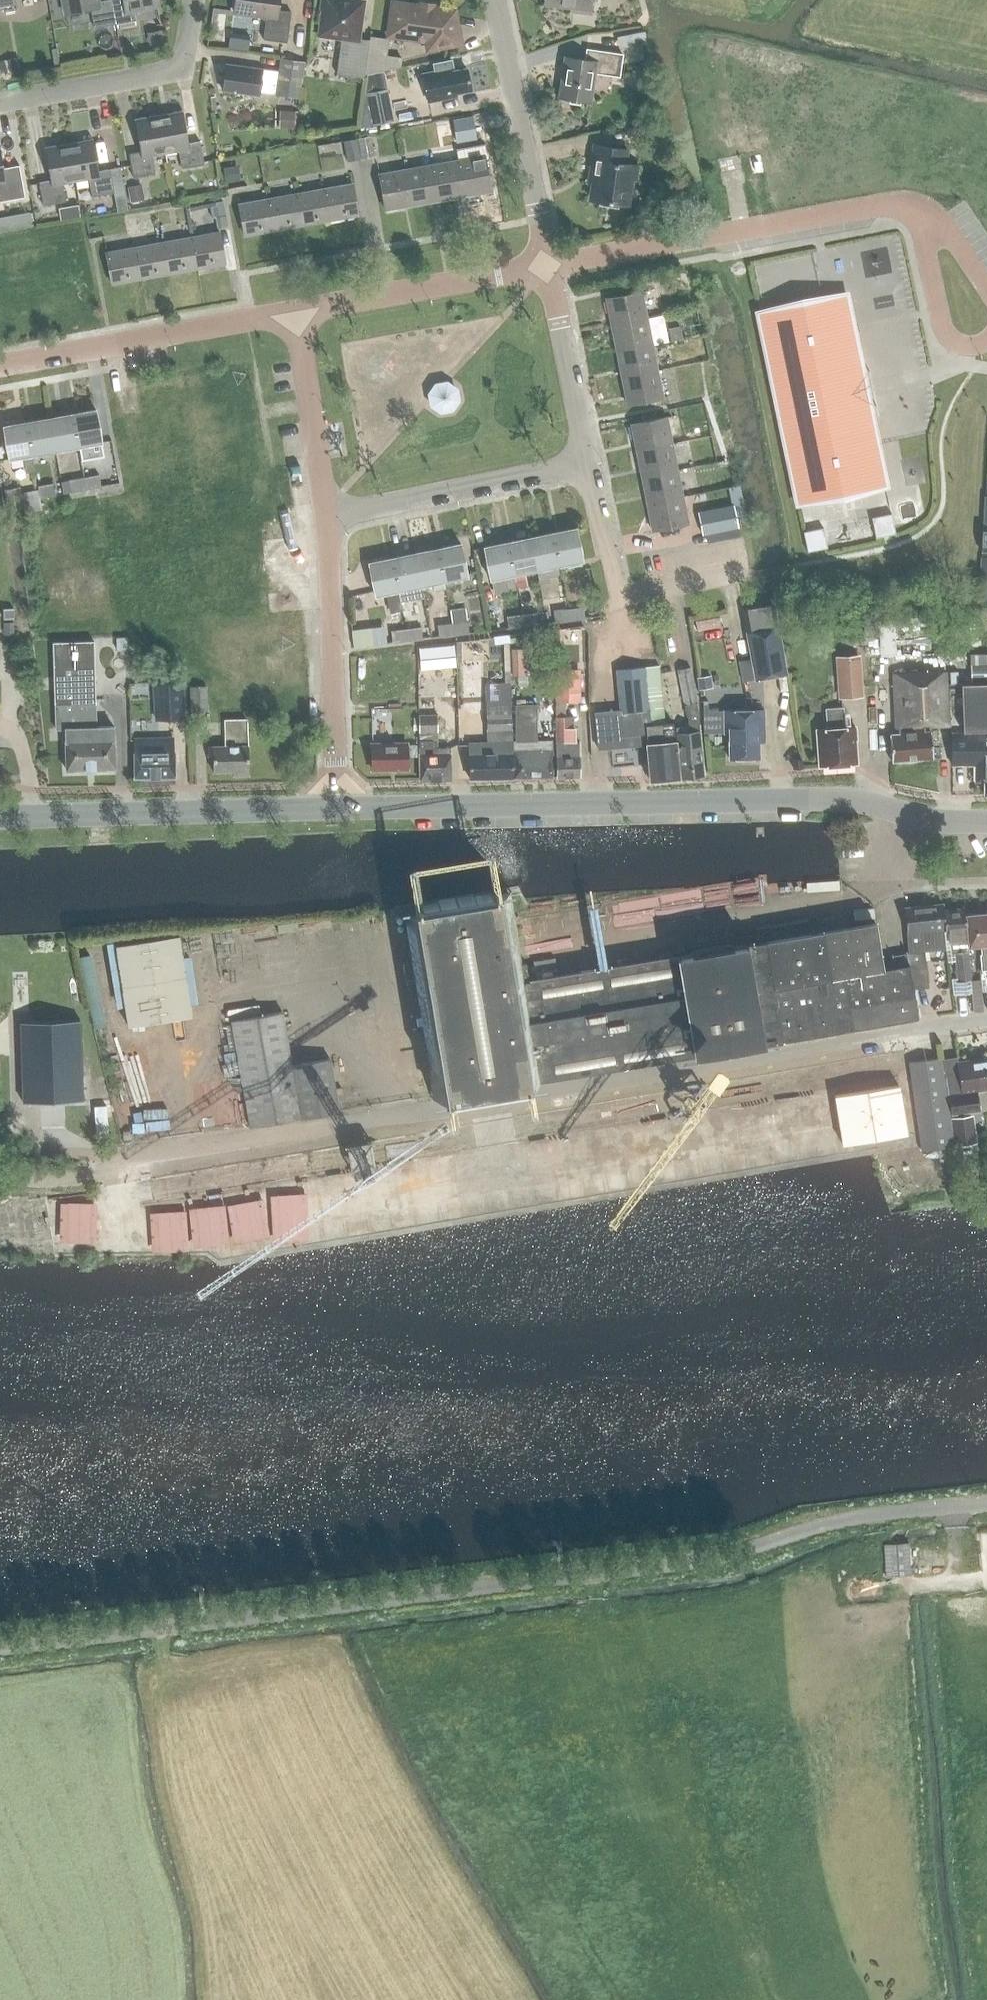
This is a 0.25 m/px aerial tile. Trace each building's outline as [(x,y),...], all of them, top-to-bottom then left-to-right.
[(114,24),(110,0),(107,0),(98,2),(98,0),(62,0),(64,13),(90,8),(94,28),(114,24)] [(133,11),(157,6),(156,0),(110,0),(114,24),(135,21),(133,11)] [(263,40),(287,43),(291,12),(277,10),(278,0),(235,0),(233,12),(266,17),(263,40)] [(357,39),(362,2),(349,0),(321,0),(320,10),(323,10),(320,35),(341,38),(336,75),(363,78),(364,75),(367,50),(369,40),(357,39)] [(543,5),(572,9),(571,12),(591,14),(592,0),(544,0),(543,5)] [(393,3),(389,35),(426,40),(428,49),(460,43),(454,12),(393,3)] [(642,29),(619,33),(622,45),(644,41),(642,29)] [(618,77),(621,55),(586,49),(584,60),(564,58),(558,97),(590,102),(594,74),(618,77)] [(385,55),(386,53),(367,50),(364,75),(383,71),(400,68),(402,57),(385,55)] [(3,77),(18,74),(15,58),(0,61),(0,62),(3,77)] [(274,95),(299,99),(305,62),(280,58),(274,95)] [(262,70),(226,64),(223,91),(259,96),(262,70)] [(428,102),(446,98),(445,95),(470,90),(466,69),(451,72),(450,69),(422,74),(428,102)] [(365,94),(360,128),(395,120),(388,89),(365,94)] [(295,111),(279,110),(278,127),(294,128),(295,111)] [(188,143),(182,112),(158,116),(165,152),(178,150),(181,169),(204,165),(199,141),(188,143)] [(152,155),(165,152),(158,116),(135,120),(140,152),(128,154),(132,177),(155,173),(152,155)] [(452,120),(454,132),(474,129),(472,116),(452,120)] [(374,157),(370,137),(358,139),(361,159),(374,157)] [(360,160),(356,139),(344,141),(347,162),(360,160)] [(92,140),(69,144),(75,181),(88,178),(92,197),(114,193),(110,169),(98,171),(92,140)] [(45,148),(51,180),(39,182),(43,206),(65,202),(62,183),(75,181),(69,144),(45,148)] [(590,172),(593,173),(589,199),(628,205),(632,179),(636,179),(638,166),(625,164),(627,150),(594,145),(590,172)] [(20,197),(16,174),(4,176),(0,154),(0,201),(20,197)] [(484,155),(457,160),(464,196),(490,191),(484,155)] [(464,196),(457,160),(431,165),(437,200),(464,196)] [(411,205),(437,200),(431,165),(405,169),(411,205)] [(239,180),(237,166),(222,168),(224,182),(239,180)] [(411,205),(405,169),(378,174),(385,210),(411,205)] [(323,189),(329,220),(357,215),(352,184),(323,189)] [(142,186),(128,189),(130,203),(145,200),(142,186)] [(295,194),(301,225),(329,220),(323,189),(295,194)] [(301,225),(295,194),(267,199),(272,230),(301,225)] [(238,204),(244,236),(272,230),(267,199),(238,204)] [(11,215),(14,230),(32,226),(29,212),(11,215)] [(225,217),(215,219),(217,230),(220,230),(227,229),(225,217)] [(191,237),(196,269),(225,263),(219,232),(191,237)] [(162,242),(168,274),(196,269),(191,237),(162,242)] [(168,274),(162,242),(134,247),(140,279),(168,274)] [(106,253),(111,284),(140,279),(134,247),(106,253)] [(641,291),(605,299),(611,325),(646,318),(643,300),(652,298),(651,290),(641,292),(641,291)] [(859,378),(857,368),(860,368),(845,294),(757,312),(775,398),(779,397),(783,418),(779,418),(797,504),(885,486),(862,377),(859,378)] [(611,325),(616,352),(652,345),(646,318),(611,325)] [(683,338),(679,325),(667,329),(671,341),(683,338)] [(616,352),(621,378),(657,371),(652,345),(616,352)] [(662,398),(657,371),(621,378),(627,405),(662,398)] [(455,378),(428,385),(434,412),(461,405),(455,378)] [(95,410),(72,414),(78,447),(101,442),(95,410)] [(55,451),(78,447),(72,414),(49,418),(55,451)] [(672,445),(666,417),(631,424),(636,452),(672,445)] [(32,455),(55,451),(49,418),(26,422),(32,455)] [(32,455),(26,422),(3,426),(9,459),(22,457),(25,473),(35,471),(32,455)] [(636,452),(641,478),(677,471),(672,445),(636,452)] [(641,478),(647,505),(682,497),(677,471),(641,478)] [(98,475),(83,478),(85,489),(101,487),(98,475)] [(71,492),(85,489),(83,478),(72,479),(68,480),(71,492)] [(40,498),(54,495),(52,483),(38,486),(40,498)] [(682,497),(647,505),(652,530),(688,523),(682,497)] [(734,503),(697,511),(702,534),(739,527),(734,503)] [(891,513),(871,517),(875,538),(895,534),(891,513)] [(552,533),(559,565),(582,560),(575,528),(552,533)] [(807,552),(827,548),(823,528),(803,532),(807,552)] [(559,565),(552,533),(529,538),(536,570),(559,565)] [(536,570),(529,538),(506,542),(513,575),(536,570)] [(513,575),(506,542),(483,547),(490,580),(513,575)] [(460,544),(437,548),(444,581),(467,576),(460,544)] [(433,583),(434,591),(445,589),(443,581),(444,581),(437,548),(414,553),(421,586),(433,583)] [(414,553),(391,558),(398,591),(421,586),(414,553)] [(398,590),(398,591),(391,558),(368,563),(374,595),(386,593),(390,613),(402,610),(398,590)] [(568,621),(584,619),(582,607),(567,609),(568,621)] [(3,619),(14,619),(14,608),(2,608),(3,619)] [(553,623),(568,621),(567,609),(552,610),(553,623)] [(438,637),(454,635),(452,623),(450,610),(435,612),(436,624),(438,637)] [(536,612),(521,614),(522,626),(537,625),(536,612)] [(507,628),(522,626),(521,614),(506,616),(507,628)] [(895,628),(918,626),(917,617),(894,619),(895,628)] [(467,622),(452,623),(454,635),(468,633),(467,622)] [(862,641),(871,640),(870,623),(862,624),(862,641)] [(422,639),(420,627),(405,629),(407,641),(422,639)] [(751,658),(739,660),(743,681),(755,678),(755,679),(787,673),(778,627),(747,632),(751,658)] [(391,643),(407,641),(405,629),(390,630),(391,643)] [(505,634),(490,636),(491,645),(506,643),(505,634)] [(126,637),(115,638),(116,650),(126,650),(126,637)] [(66,770),(115,769),(114,735),(113,735),(113,726),(96,727),(95,703),(94,662),(93,641),(52,642),(53,663),(54,704),(55,704),(55,729),(65,729),(66,770)] [(455,666),(453,644),(419,648),(421,669),(455,666)] [(522,647),(511,648),(512,676),(523,675),(522,647)] [(970,664),(986,664),(986,652),(970,652),(970,664)] [(837,657),(839,677),(844,676),(846,696),(860,695),(857,655),(837,657)] [(971,681),(986,681),(986,665),(970,665),(971,681)] [(620,711),(594,713),(598,749),(599,749),(598,743),(618,741),(618,747),(624,746),(624,742),(646,739),(647,744),(646,744),(650,780),(678,778),(675,741),(674,741),(672,723),(664,723),(659,666),(616,670),(620,711)] [(697,715),(698,715),(689,668),(678,669),(687,716),(688,716),(689,726),(676,728),(681,778),(704,775),(699,725),(698,726),(697,715)] [(555,702),(576,702),(575,675),(571,675),(571,669),(555,670),(555,702)] [(898,734),(889,734),(891,761),(932,758),(930,731),(924,732),(924,727),(948,726),(945,672),(929,673),(929,671),(893,673),(896,729),(898,729),(898,734)] [(710,675),(696,677),(698,690),(712,687),(710,675)] [(167,720),(185,719),(183,681),(151,683),(152,700),(166,699),(167,720)] [(961,684),(963,732),(986,731),(986,684),(961,684)] [(207,712),(206,687),(190,688),(191,712),(207,712)] [(512,778),(509,716),(508,701),(486,702),(487,715),(484,715),(485,737),(487,736),(487,742),(467,744),(469,779),(512,778)] [(513,778),(552,777),(551,740),(535,740),(535,705),(511,706),(513,778)] [(844,728),(842,708),(825,709),(827,729),(817,730),(820,766),(856,764),(854,740),(856,740),(855,727),(844,728)] [(758,732),(764,732),(764,710),(724,711),(724,733),(728,733),(729,758),(759,758),(758,732)] [(379,712),(379,721),(398,721),(398,712),(379,712)] [(418,716),(418,723),(420,780),(450,779),(450,748),(429,749),(429,742),(437,742),(437,716),(418,716)] [(569,717),(555,717),(555,744),(555,743),(556,756),(556,777),(579,777),(579,756),(578,743),(579,743),(579,742),(573,742),(573,726),(569,726),(569,717)] [(225,721),(225,746),(212,746),(213,771),(233,771),(233,776),(248,776),(248,746),(247,746),(246,721),(225,721)] [(978,755),(984,755),(984,733),(952,733),(952,761),(978,761),(978,755)] [(134,778),(174,777),(174,752),(173,752),(173,739),(134,740),(134,753),(133,753),(134,778)] [(371,744),(371,769),(407,768),(407,744),(371,744)] [(408,745),(408,756),(416,756),(416,745),(408,745)] [(792,759),(793,768),(802,768),(801,759),(792,759)] [(508,893),(403,912),(434,1098),(782,1040),(782,1039),(918,1017),(913,988),(909,964),(878,969),(874,922),(810,933),(808,921),(755,930),(757,942),(550,977),(548,964),(534,967),(536,979),(528,981),(525,963),(520,964),(508,893)] [(906,931),(909,964),(913,988),(927,987),(924,951),(945,948),(943,925),(944,925),(943,910),(942,904),(905,908),(907,931),(906,931)] [(968,951),(968,946),(965,915),(965,908),(943,910),(944,925),(945,931),(948,931),(950,953),(953,953),(957,981),(970,980),(967,951),(968,951)] [(979,970),(981,991),(986,991),(986,915),(986,913),(965,915),(968,946),(980,946),(981,954),(979,954),(981,970),(979,970)] [(192,1015),(179,935),(115,945),(128,1026),(192,1015)] [(339,1112),(329,1058),(291,1065),(282,1012),(231,1020),(250,1127),(339,1112)] [(22,1102),(82,1100),(80,1020),(20,1022),(22,1102)] [(960,1079),(946,1081),(951,1114),(979,1110),(976,1090),(986,1088),(986,1057),(957,1062),(960,1079)] [(953,1146),(940,1058),(908,1062),(921,1151),(953,1146)] [(232,1075),(219,1077),(223,1098),(235,1095),(232,1075)] [(149,1084),(122,1090),(133,1133),(159,1126),(149,1084)] [(840,1146),(907,1139),(901,1089),(835,1096),(840,1146)] [(976,1143),(972,1115),(950,1118),(955,1146),(976,1143)] [(642,1133),(606,1134),(607,1166),(617,1165),(617,1159),(643,1158),(642,1133)] [(65,1202),(65,1249),(128,1249),(128,1202),(65,1202)] [(151,1205),(152,1254),(217,1253),(216,1204),(151,1205)] [(908,1542),(883,1544),(885,1576),(910,1574),(908,1542)]
